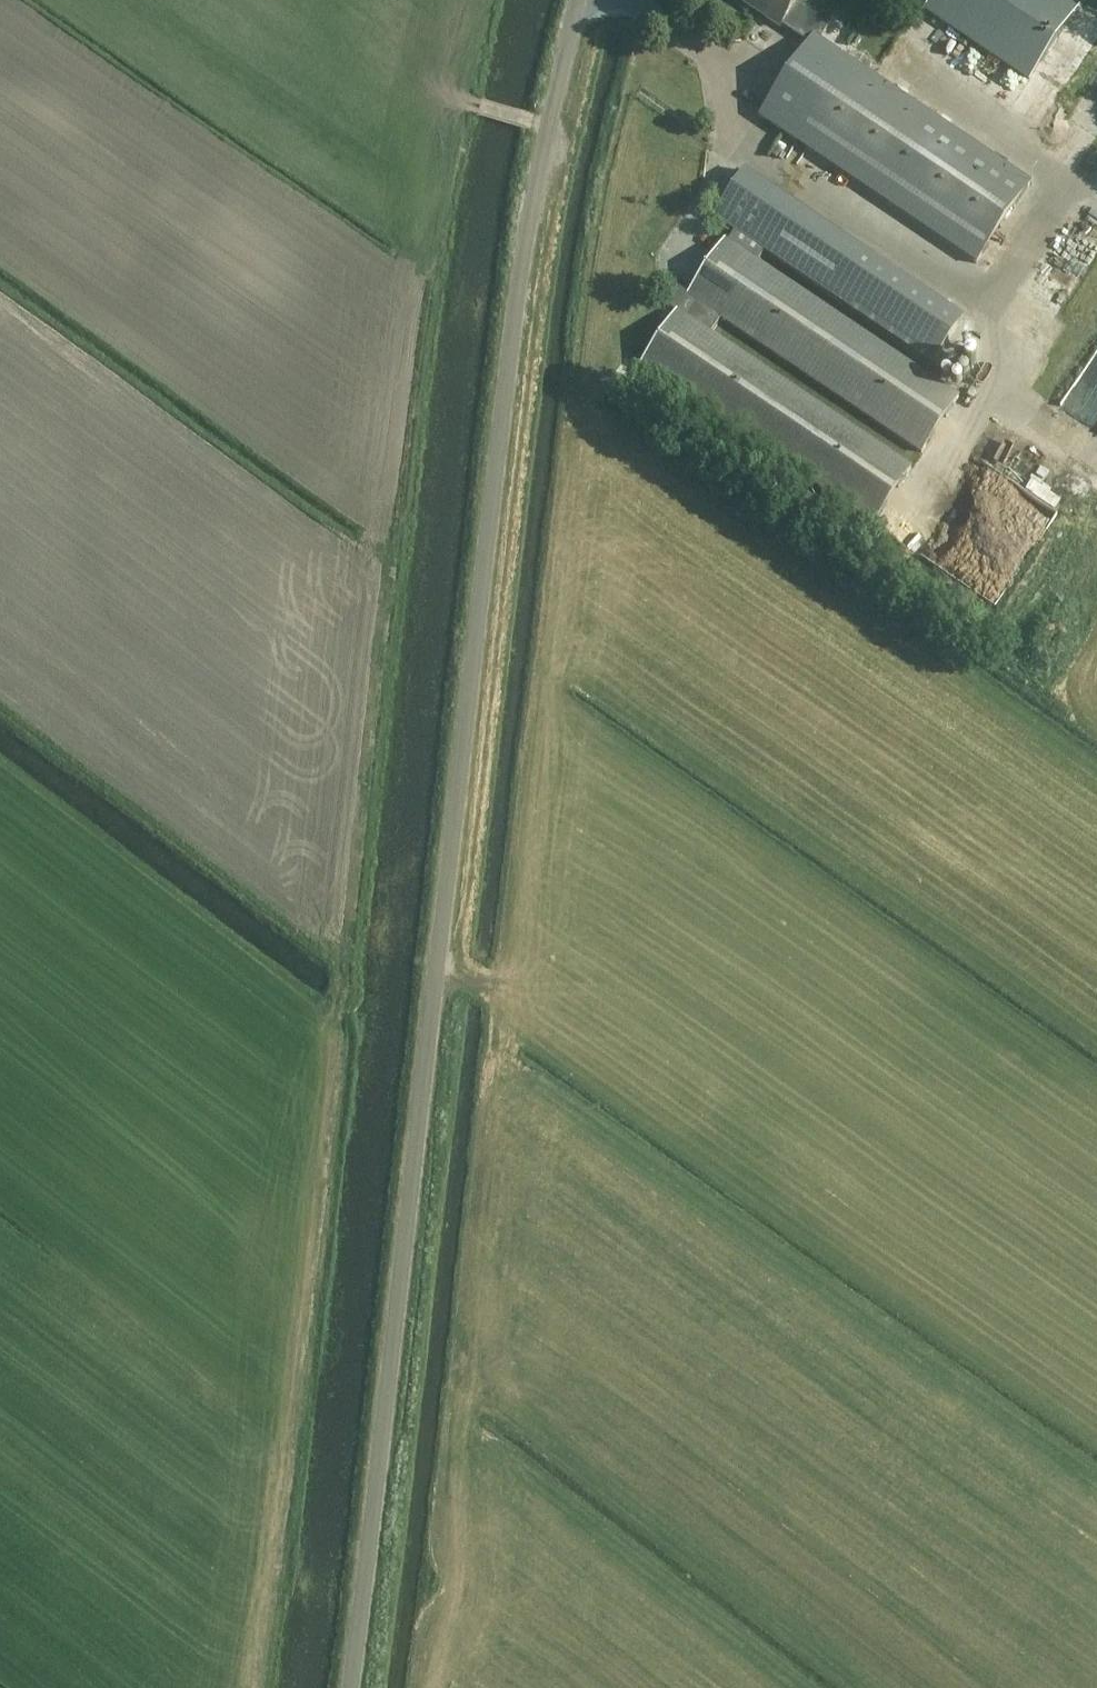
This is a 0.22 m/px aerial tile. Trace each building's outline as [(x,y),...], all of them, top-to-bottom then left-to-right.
[(1031,183),(820,40),(833,20),(803,0),(739,0),(780,28),(781,26),(808,44),(759,117),(976,264),(1031,183)] [(1058,80),(1096,22),(1096,7),(1086,0),(962,0),(955,10),(1058,80)] [(962,72),(971,56),(959,50),(950,65),(962,72)] [(713,216),(831,296),(862,250),(744,171),(713,216)] [(958,397),(724,240),(687,294),(676,286),(665,304),(676,311),(638,367),(872,525),(910,468),(695,323),(706,308),(921,453),(958,397)] [(935,295),(919,298),(922,316),(938,313),(935,295)]
